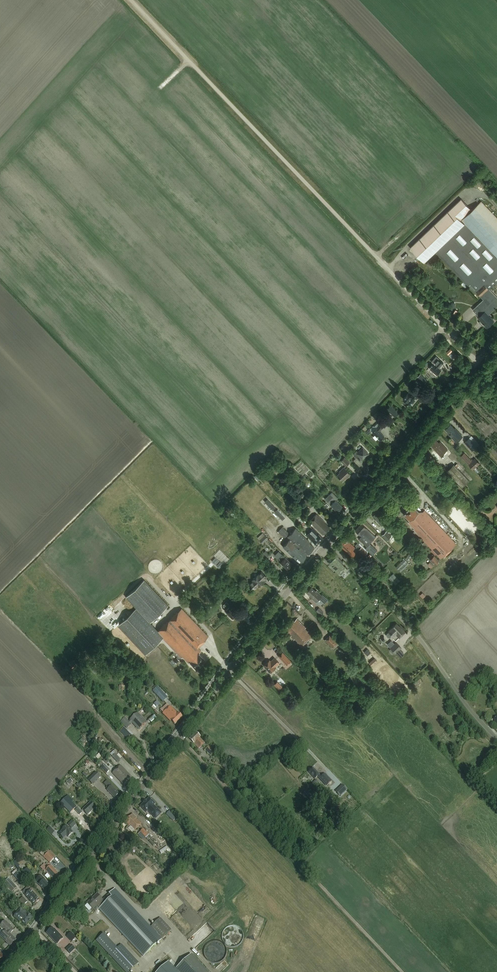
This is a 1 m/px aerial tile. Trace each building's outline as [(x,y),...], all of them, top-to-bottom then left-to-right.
[(471,209),(461,199),(410,248),(424,262),(464,224),(460,219),(471,209)] [(435,252),(468,286),(475,293),(477,292),(483,299),(478,304),(485,311),(479,317),(481,320),(479,322),(482,326),(484,324),(486,325),(485,326),(487,328),(491,325),(490,324),(494,321),(488,315),(496,307),(496,297),(489,288),(496,281),(496,218),(481,201),(462,220),(465,223),(455,233),(435,252)] [(439,368),(444,363),(439,359),(435,364),(430,369),(434,372),(433,373),(433,374),(435,375),(436,375),(436,374),(437,375),(441,370),(439,368)] [(428,383),(430,378),(421,374),(419,378),(428,383)] [(416,395),(419,392),(414,388),(412,391),(414,393),(411,396),(408,393),(403,399),(406,402),(410,405),(418,396),(416,395)] [(398,413),(391,405),(388,409),(395,416),(398,413)] [(379,431),(384,426),(381,423),(372,431),(380,440),(384,436),(379,431)] [(455,441),(461,435),(455,428),(454,429),(450,424),(446,429),(450,433),(449,434),(455,441)] [(472,450),(477,445),(470,437),(465,442),(472,450)] [(441,456),(448,449),(440,442),(439,443),(435,439),(431,443),(434,447),(433,448),(441,456)] [(449,450),(457,459),(461,455),(454,447),(449,450)] [(356,451),(353,454),(356,458),(358,456),(362,460),(368,454),(363,448),(358,452),(356,451)] [(464,453),(462,455),(469,463),(471,460),(464,453)] [(345,466),(349,462),(344,457),(341,461),(345,466)] [(475,458),(470,464),(474,468),(480,462),(475,458)] [(454,464),(447,471),(462,487),(472,478),(461,467),(459,466),(457,468),(454,464)] [(350,474),(343,467),(339,472),(340,472),(337,475),(342,481),(345,478),(346,479),(350,474)] [(337,512),(342,507),(335,500),(337,497),(332,492),(326,498),(327,499),(326,500),(337,512)] [(310,508),(313,504),(306,497),(303,501),(310,508)] [(275,507),(267,499),(265,502),(272,510),(275,507)] [(440,558),(456,543),(424,510),(423,512),(418,511),(412,505),(403,514),(409,520),(408,521),(414,529),(417,533),(416,533),(440,558)] [(277,509),(274,512),(282,520),(285,517),(277,509)] [(375,512),(375,513),(374,513),(373,513),(373,514),(372,514),(372,515),(376,519),(375,520),(376,520),(376,521),(376,522),(377,522),(378,522),(381,526),(385,522),(382,519),(379,516),(375,512)] [(275,514),(270,519),(277,526),(282,521),(275,514)] [(323,534),(329,527),(324,522),(325,522),(316,514),(309,521),(323,534)] [(370,543),(376,537),(361,524),(361,523),(355,530),(361,536),(359,539),(367,547),(370,543)] [(289,533),(282,527),(278,531),(285,538),(289,533)] [(308,554),(314,547),(309,543),(309,542),(295,528),(288,536),(289,538),(290,539),(283,546),(286,550),(300,563),(306,556),(305,556),(307,553),(308,554)] [(316,545),(323,538),(319,533),(318,534),(313,528),(307,535),(312,540),(312,541),(316,545)] [(391,536),(387,531),(382,535),(386,540),(391,536)] [(346,536),(338,544),(352,557),(356,553),(353,550),(355,548),(348,542),(350,540),(346,536)] [(373,555),(377,550),(370,543),(367,547),(365,548),(373,555)] [(364,555),(367,552),(361,547),(358,549),(364,555)] [(291,564),(292,564),(285,557),(282,555),(283,554),(279,551),(274,556),(278,559),(281,561),(280,562),(280,563),(281,564),(282,565),(287,569),(288,568),(289,568),(289,566),(290,566),(291,565),(291,564)] [(338,573),(345,567),(341,563),(343,562),(338,556),(334,552),(331,556),(327,560),(330,563),(329,564),(338,573)] [(221,568),(224,564),(215,556),(212,560),(221,568)] [(434,565),(439,561),(434,556),(430,560),(434,565)] [(402,571),(410,562),(405,557),(397,566),(402,571)] [(253,580),(249,584),(251,586),(252,587),(254,589),(258,585),(259,587),(264,582),(263,580),(266,577),(262,572),(258,575),(252,580),(253,580)] [(126,597),(136,608),(118,625),(145,654),(163,638),(157,631),(158,630),(150,622),(168,605),(144,579),(126,597)] [(316,602),(322,595),(316,590),(315,591),(311,587),(309,589),(308,589),(307,590),(307,591),(306,592),(311,596),(310,596),(316,602)] [(234,615),(235,615),(237,612),(235,610),(235,609),(232,607),(230,605),(227,601),(223,605),(226,609),(225,610),(232,618),(232,617),(233,617),(234,617),(234,616),(234,615)] [(157,631),(163,638),(181,658),(183,656),(188,662),(190,661),(196,668),(205,659),(199,652),(201,650),(198,647),(208,637),(181,608),(158,630),(157,631)] [(321,615),(329,623),(331,621),(324,613),(321,615)] [(301,647),(313,635),(300,622),(300,623),(299,622),(300,621),(297,618),(294,621),(293,620),(284,628),(291,635),(290,636),(301,647)] [(388,632),(386,634),(386,636),(388,637),(390,637),(392,635),(393,636),(396,634),(399,638),(405,632),(400,627),(399,626),(399,627),(396,624),(392,628),(388,632)] [(338,643),(330,635),(325,640),(333,648),(338,643)] [(400,649),(401,648),(396,642),(388,649),(393,654),(395,652),(401,658),(405,654),(400,649)] [(286,666),(291,661),(282,652),(278,656),(286,666)] [(275,666),(279,662),(274,658),(270,661),(269,660),(264,665),(270,672),(276,667),(275,666)] [(95,664),(91,668),(95,673),(100,669),(95,664)] [(153,691),(163,702),(168,698),(157,686),(153,691)] [(158,700),(152,706),(155,710),(162,704),(158,700)] [(175,725),(182,717),(178,713),(178,714),(170,707),(167,705),(161,710),(163,713),(163,714),(170,721),(171,721),(175,725)] [(125,718),(121,722),(127,729),(131,725),(130,724),(132,722),(137,727),(136,728),(139,731),(142,728),(141,727),(146,723),(138,713),(130,720),(130,721),(129,722),(125,718)] [(150,720),(153,723),(158,718),(156,715),(150,720)] [(202,747),(205,743),(200,738),(201,737),(196,733),(189,739),(194,744),(199,749),(202,747)] [(211,756),(215,753),(209,746),(205,750),(211,756)] [(115,750),(110,755),(118,763),(121,760),(120,759),(124,756),(121,751),(118,753),(115,750)] [(107,773),(110,771),(104,765),(102,767),(107,773)] [(124,784),(131,778),(130,777),(131,776),(121,766),(112,774),(122,784),(123,783),(124,784)] [(313,768),(309,772),(315,779),(318,777),(320,779),(321,779),(327,786),(332,782),(325,774),(322,777),(319,775),(313,768)] [(92,785),(100,777),(96,772),(88,780),(92,785)] [(107,781),(104,784),(109,789),(107,790),(115,799),(115,798),(116,798),(117,797),(117,796),(119,794),(112,786),(107,781)] [(336,793),(340,796),(347,790),(345,789),(342,785),(340,787),(335,792),(336,793)] [(67,797),(61,803),(70,813),(76,807),(67,797)] [(148,812),(155,820),(162,814),(154,805),(156,804),(150,798),(140,807),(146,813),(148,812)] [(95,808),(91,803),(82,810),(87,816),(95,808)] [(300,810),(295,815),(298,817),(299,816),(302,819),(306,815),(300,810)] [(173,821),(177,818),(170,811),(166,814),(173,821)] [(135,831),(141,824),(136,819),(137,818),(133,814),(127,820),(125,822),(129,826),(130,825),(135,831)] [(72,821),(68,825),(72,829),(76,825),(72,821)] [(59,834),(63,839),(67,836),(68,838),(73,833),(66,826),(62,831),(59,834)] [(52,835),(55,832),(50,827),(46,830),(51,835),(52,835)] [(145,838),(147,836),(148,835),(143,829),(140,833),(145,838)] [(174,843),(179,838),(175,834),(170,839),(174,843)] [(50,863),(56,858),(51,852),(44,858),(50,863)] [(16,860),(13,863),(20,870),(22,867),(16,860)] [(51,866),(49,864),(46,867),(44,864),(40,868),(44,872),(45,871),(48,874),(53,880),(59,875),(51,866)] [(12,868),(17,872),(14,875),(20,881),(25,877),(19,871),(14,866),(12,868)] [(27,869),(24,866),(20,870),(28,879),(33,874),(28,868),(27,869)] [(40,877),(36,880),(40,884),(39,885),(45,892),(45,891),(46,891),(47,890),(48,889),(51,886),(44,879),(43,881),(40,877)] [(12,892),(17,888),(9,879),(4,883),(12,892)] [(112,897),(99,909),(119,931),(138,914),(115,889),(109,894),(112,897)] [(34,905),(40,900),(30,890),(25,895),(34,905)] [(97,894),(87,903),(93,910),(94,908),(97,911),(99,909),(112,897),(109,894),(103,900),(97,894)] [(30,922),(33,919),(22,908),(19,911),(18,910),(16,912),(17,913),(14,917),(20,923),(21,922),(26,926),(30,922)] [(138,914),(119,931),(143,957),(162,939),(159,936),(157,934),(138,914)] [(160,918),(151,927),(157,933),(157,934),(159,936),(160,936),(163,939),(172,930),(160,918)] [(10,946),(16,940),(10,934),(14,931),(8,925),(8,924),(5,921),(0,926),(3,929),(4,929),(6,931),(0,937),(10,946)] [(227,926),(224,944),(239,946),(242,929),(227,926)] [(54,929),(53,930),(52,928),(46,933),(57,945),(63,939),(54,929)] [(72,942),(77,938),(72,932),(67,937),(72,942)] [(104,934),(96,941),(125,971),(129,971),(139,963),(122,944),(117,948),(104,934)] [(70,955),(75,950),(71,945),(66,950),(70,955)] [(179,971),(207,971),(191,955),(176,969),(179,971)]
